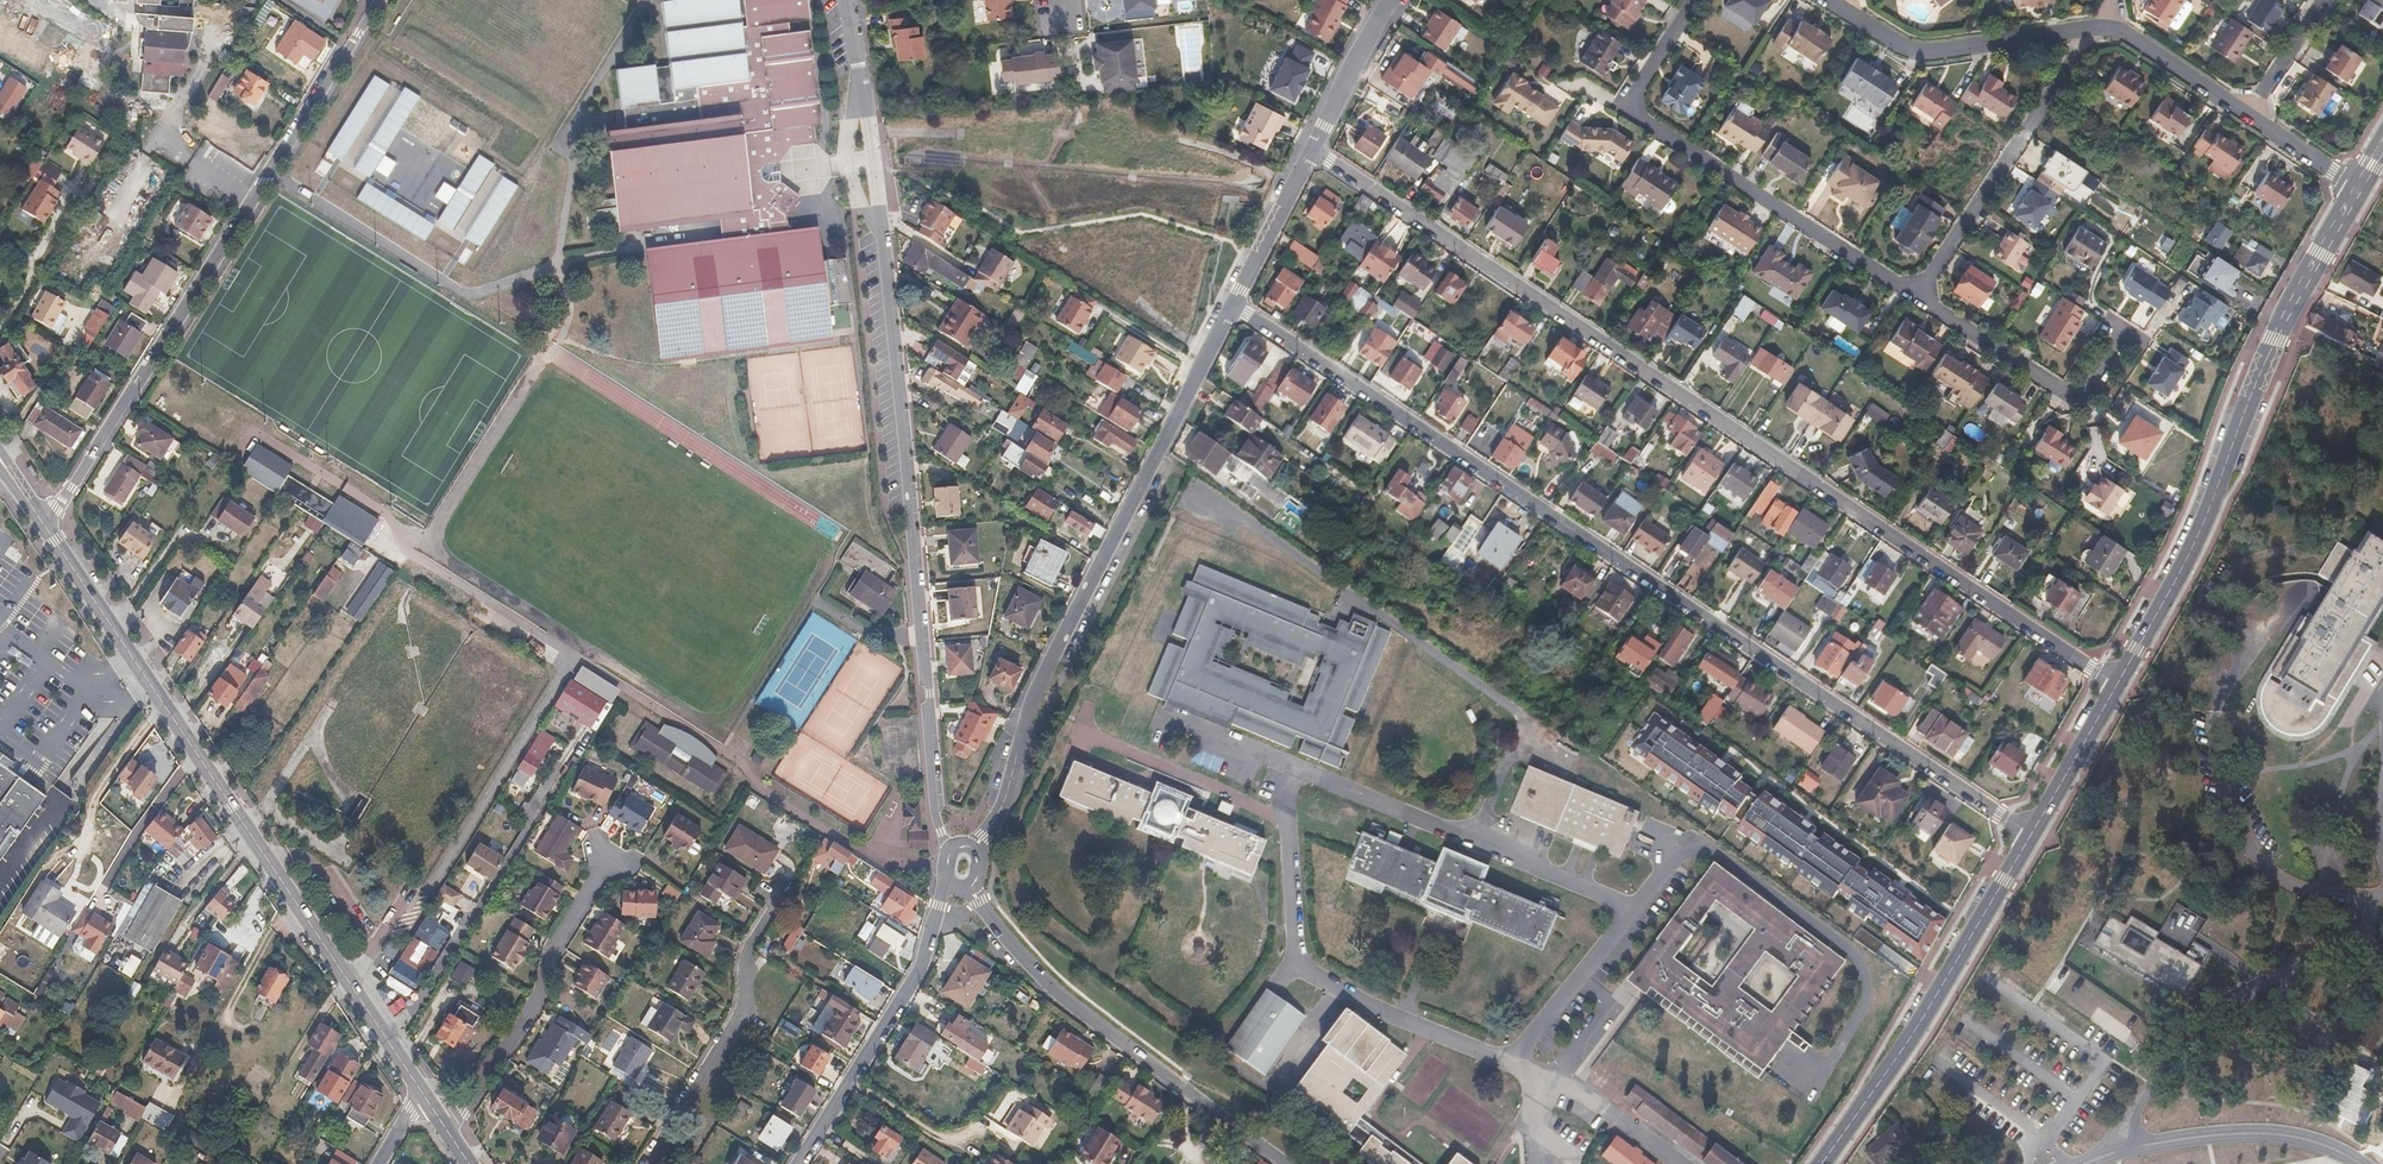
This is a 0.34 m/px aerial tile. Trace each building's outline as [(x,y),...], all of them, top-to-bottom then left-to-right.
[(159,7),(159,0),(123,0),(123,29),(139,29),(139,52),(144,52),(144,83),(161,83),(168,83),(167,52),(180,52),(180,21),(185,21),(185,7),(159,7)] [(326,19),(337,0),(293,0),(326,19)] [(607,144),(620,235),(719,222),(723,249),(648,258),(662,365),(831,342),(827,310),(852,307),(846,262),(821,265),(817,235),(787,238),(785,219),(797,204),(780,190),(777,167),(790,150),(815,147),(813,129),(821,128),(810,38),(792,40),(791,29),(811,26),(807,0),(743,0),(747,32),(741,33),(737,0),(672,0),(659,2),(668,72),(654,74),(654,72),(616,77),(621,117),(623,116),(626,141),(607,144)] [(982,1),(986,0),(988,20),(1014,17),(1012,0),(982,0),(982,1)] [(1125,20),(1155,16),(1154,7),(1158,6),(1157,0),(1122,0),(1125,20)] [(1315,13),(1308,24),(1315,28),(1312,33),(1325,40),(1339,16),(1346,5),(1344,3),(1346,0),(1319,0),(1313,11),(1315,13)] [(1611,3),(1603,15),(1624,28),(1629,27),(1633,20),(1632,15),(1636,9),(1641,0),(1609,0),(1609,1),(1611,3)] [(1723,5),(1753,24),(1768,0),(1727,0),(1723,5)] [(2147,9),(2170,24),(2187,0),(2153,0),(2147,9)] [(2249,19),(2271,34),(2277,25),(2274,22),(2285,6),(2279,2),(2280,0),(2262,0),(2249,19)] [(2372,0),(2370,0),(2361,13),(2382,28),(2382,0),(2373,0),(2373,1),(2372,0)] [(271,4),(266,1),(247,32),(253,36),(271,4)] [(1434,16),(1428,26),(1422,34),(1443,48),(1460,23),(1436,7),(1431,14),(1434,16)] [(1434,16),(1431,14),(1425,24),(1428,26),(1434,16)] [(1342,18),(1339,16),(1325,40),(1328,42),(1342,18)] [(2256,32),(2234,17),(2214,47),(2235,62),(2256,32)] [(342,18),(336,18),(334,23),(336,27),(342,27),(344,23),(342,18)] [(1797,26),(1787,19),(1772,42),(1783,50),(1786,45),(1815,63),(1830,40),(1821,34),(1822,33),(1810,25),(1809,27),(1800,21),(1797,26)] [(895,42),(898,42),(899,50),(900,63),(926,60),(923,39),(918,39),(917,29),(909,30),(908,20),(891,22),(892,32),(894,32),(895,42)] [(325,41),(295,21),(276,51),(306,71),(325,41)] [(1315,28),(1308,24),(1306,28),(1312,33),(1315,28)] [(1132,39),(1131,28),(1100,32),(1102,43),(1098,43),(1103,82),(1106,82),(1107,91),(1138,88),(1136,77),(1139,77),(1135,39),(1132,39)] [(1619,41),(1598,28),(1578,60),(1601,75),(1607,65),(1605,63),(1610,55),(1613,50),(1619,41)] [(78,79),(92,88),(112,55),(85,40),(70,66),(81,73),(78,79)] [(1296,44),(1288,58),(1307,68),(1315,53),(1296,44)] [(2329,59),(2331,60),(2325,68),(2345,81),(2361,57),(2341,44),(2336,52),(2334,51),(2329,59)] [(1394,59),(1393,61),(1422,80),(1429,68),(1437,74),(1441,68),(1458,80),(1464,71),(1429,48),(1420,61),(1405,51),(1398,61),(1394,59)] [(1405,51),(1401,49),(1394,59),(1398,61),(1405,51)] [(1619,54),(1613,50),(1610,55),(1616,59),(1619,54)] [(1012,60),(1001,62),(1003,77),(1014,76),(1014,81),(1047,77),(1044,51),(1035,52),(1036,55),(1024,57),(1012,58),(1012,60)] [(1867,64),(1855,56),(1839,81),(1874,104),(1876,100),(1884,106),(1896,89),(1887,83),(1890,79),(1878,72),(1867,64)] [(1287,58),(1270,90),(1294,102),(1298,94),(1299,94),(1306,81),(1305,80),(1311,70),(1307,68),(1288,58),(1287,58)] [(1393,61),(1382,79),(1410,98),(1422,80),(1393,61)] [(1868,62),(1867,64),(1878,72),(1880,69),(1868,62)] [(1669,87),(1667,86),(1659,99),(1660,100),(1659,102),(1675,112),(1676,110),(1680,113),(1702,80),(1678,65),(1670,77),(1672,78),(1674,79),(1669,87)] [(2130,71),(2121,65),(2107,87),(2132,105),(2147,83),(2139,77),(2130,71)] [(234,70),(227,66),(210,95),(216,99),(234,70)] [(2132,68),(2130,71),(2139,77),(2141,74),(2132,68)] [(268,84),(248,71),(238,86),(251,94),(247,99),(255,104),(268,84)] [(1472,77),(1464,71),(1458,80),(1466,85),(1472,77)] [(1546,124),(1557,105),(1541,95),(1542,94),(1523,82),(1525,80),(1511,71),(1494,99),(1492,102),(1495,104),(1503,109),(1506,111),(1508,108),(1512,102),(1546,124)] [(2338,87),(2316,73),(2298,101),(2319,115),(2338,87)] [(1981,88),(1970,81),(1959,98),(1970,105),(1973,100),(2003,119),(2016,100),(1998,88),(2001,83),(1989,75),(1981,88)] [(0,95),(0,114),(5,117),(10,108),(12,109),(26,87),(11,77),(0,95)] [(1947,97),(1925,82),(1911,103),(1932,118),(1929,123),(1939,129),(1954,106),(1955,104),(1946,98),(1947,97)] [(161,83),(144,83),(144,99),(161,99),(161,83)] [(222,104),(209,96),(203,106),(216,113),(222,104)] [(2169,98),(2165,100),(2152,119),(2179,137),(2192,118),(2184,113),(2177,107),(2177,103),(2169,98)] [(1393,100),(1389,106),(1411,121),(1415,114),(1393,100)] [(1738,101),(1734,107),(1751,118),(1753,114),(1755,111),(1754,107),(1743,100),(1738,101)] [(1287,118),(1257,102),(1239,136),(1263,149),(1270,137),(1274,128),(1277,130),(1280,131),(1287,118)] [(2177,103),(2177,107),(2184,113),(2186,110),(2177,103)] [(1751,118),(1734,107),(1719,131),(1730,138),(1731,137),(1737,141),(1746,146),(1747,145),(1755,151),(1771,127),(1763,122),(1764,121),(1753,114),(1751,118)] [(2067,116),(2060,111),(2054,120),(2061,125),(2067,116)] [(1778,115),(1773,112),(1767,121),(1772,124),(1778,115)] [(1388,127),(1372,117),(1359,138),(1375,148),(1380,141),(1384,144),(1388,138),(1383,135),(1388,127)] [(1574,140),(1580,141),(1580,149),(1606,152),(1620,161),(1633,142),(1610,128),(1582,125),(1571,117),(1559,135),(1571,143),(1574,140)] [(2061,125),(2054,120),(2048,129),(2055,134),(2061,125)] [(1430,130),(1425,126),(1420,134),(1424,137),(1430,130)] [(2206,130),(2195,146),(2232,172),(2245,153),(2244,152),(2244,148),(2238,144),(2236,147),(2229,142),(2218,134),(2216,137),(2206,130)] [(1762,155),(1770,160),(1769,161),(1779,167),(1786,173),(1785,175),(1784,175),(1796,183),(1811,159),(1783,141),(1786,137),(1777,132),(1762,155)] [(101,151),(75,135),(63,155),(71,160),(79,166),(77,168),(86,174),(101,151)] [(1476,156),(1445,136),(1433,154),(1464,174),(1476,156)] [(1430,158),(1399,138),(1385,159),(1416,179),(1430,158)] [(1853,161),(1843,154),(1826,183),(1834,188),(1831,193),(1841,200),(1844,195),(1861,205),(1862,203),(1865,205),(1870,204),(1875,197),(1874,193),(1870,191),(1877,181),(1851,164),(1853,161)] [(1637,158),(1620,185),(1635,195),(1638,191),(1648,197),(1647,200),(1661,209),(1661,208),(1669,197),(1678,184),(1661,173),(1659,175),(1654,172),(1655,169),(1637,158)] [(43,165),(35,160),(30,169),(37,174),(39,170),(42,165),(43,165)] [(1490,164),(1486,170),(1504,182),(1508,175),(1490,164)] [(1447,173),(1444,171),(1435,185),(1426,178),(1421,186),(1436,196),(1441,188),(1446,192),(1450,195),(1452,193),(1463,175),(1451,167),(1447,173)] [(1657,167),(1655,169),(1654,172),(1659,175),(1661,173),(1662,171),(1657,167)] [(2296,188),(2271,172),(2257,193),(2269,201),(2264,208),(2265,212),(2273,218),(2277,217),(2282,209),(2282,210),(2296,188)] [(35,176),(21,200),(17,206),(45,224),(58,202),(56,200),(61,193),(53,187),(35,176)] [(2030,200),(2028,198),(2021,209),(2023,210),(2018,218),(2040,232),(2057,207),(2060,209),(2067,198),(2043,181),(2030,200)] [(1446,192),(1441,188),(1436,196),(1440,200),(1446,192)] [(1315,207),(1313,206),(1308,213),(1310,214),(1308,217),(1317,223),(1314,226),(1321,231),(1324,227),(1325,229),(1334,214),(1337,216),(1343,206),(1341,204),(1343,201),(1327,191),(1321,199),(1320,199),(1315,207)] [(1914,201),(1917,203),(1893,239),(1897,242),(1898,248),(1906,253),(1912,251),(1916,254),(1924,241),(1931,230),(1939,217),(1938,216),(1943,207),(1919,192),(1914,201)] [(1452,193),(1450,195),(1442,207),(1466,223),(1475,208),(1452,193)] [(1378,205),(1361,194),(1353,208),(1363,214),(1368,206),(1374,210),(1378,205)] [(1672,199),(1669,197),(1661,208),(1665,211),(1668,212),(1672,211),(1676,206),(1675,202),(1672,199)] [(929,213),(927,217),(921,226),(942,239),(956,216),(932,200),(925,211),(929,213)] [(1721,203),(1706,226),(1744,251),(1759,228),(1743,218),(1742,220),(1735,215),(1736,213),(1721,203)] [(212,220),(189,205),(175,226),(199,241),(212,220)] [(1378,205),(1374,210),(1389,220),(1392,215),(1378,205)] [(1527,224),(1499,205),(1485,226),(1514,244),(1527,224)] [(1736,213),(1735,215),(1742,220),(1743,218),(1745,216),(1737,210),(1736,213)] [(1353,222),(1342,240),(1349,245),(1346,250),(1363,261),(1377,238),(1366,231),(1368,228),(1361,223),(1358,226),(1353,222)] [(2233,232),(2219,222),(2207,241),(2220,250),(2233,232)] [(2109,245),(2082,227),(2066,251),(2093,269),(2109,245)] [(1933,231),(1931,230),(1924,241),(1926,242),(1933,231)] [(2005,241),(2007,242),(1996,257),(2014,269),(2030,244),(2012,232),(2005,241)] [(1377,238),(1363,261),(1360,265),(1385,282),(1403,255),(1377,238)] [(1294,242),(1289,251),(1311,266),(1316,257),(1294,242)] [(914,243),(903,262),(921,273),(926,265),(963,288),(965,285),(973,290),(978,282),(976,281),(960,271),(914,243)] [(1783,253),(1770,244),(1753,271),(1795,298),(1812,272),(1799,263),(1795,268),(1780,258),(1783,253)] [(2272,253),(2260,245),(2247,267),(2259,275),(2272,253)] [(1538,247),(1530,259),(1540,266),(1539,268),(1549,275),(1559,261),(1538,247)] [(986,263),(980,272),(981,273),(976,281),(978,282),(997,294),(1015,264),(994,250),(989,259),(990,259),(988,264),(986,263)] [(1611,260),(1605,256),(1592,276),(1598,280),(1611,260)] [(1427,265),(1416,258),(1409,269),(1426,280),(1430,274),(1424,270),(1427,265)] [(178,274),(155,259),(142,280),(165,295),(178,274)] [(2197,262),(2192,270),(2219,287),(2229,271),(2210,259),(2205,267),(2197,262)] [(1582,269),(1571,285),(1597,303),(1616,275),(1631,285),(1637,276),(1611,260),(1598,280),(1592,276),(1582,269)] [(1325,265),(1319,261),(1314,268),(1317,270),(1316,273),(1319,275),(1325,265)] [(2370,272),(2354,263),(2342,283),(2359,293),(2361,289),(2369,294),(2371,294),(2374,294),(2375,293),(2377,291),(2381,283),(2368,276),(2370,272)] [(2136,264),(2124,281),(2125,287),(2130,290),(2135,293),(2134,294),(2144,301),(2146,298),(2161,308),(2173,290),(2157,280),(2158,278),(2136,264)] [(1427,265),(1424,270),(1430,274),(1426,280),(1429,281),(1436,269),(1430,265),(1429,267),(1427,265)] [(1978,269),(1975,268),(1966,282),(1968,284),(1978,269)] [(1283,269),(1275,280),(1277,281),(1293,292),(1296,294),(1304,283),(1283,269)] [(1968,284),(1966,282),(1959,293),(1982,308),(1999,283),(1978,269),(1968,284)] [(1649,274),(1644,271),(1637,281),(1642,284),(1649,274)] [(1458,279),(1448,273),(1434,293),(1452,304),(1462,289),(1455,284),(1458,279)] [(1458,279),(1455,284),(1462,289),(1466,284),(1458,279)] [(1293,292),(1277,281),(1265,301),(1274,307),(1276,303),(1283,307),(1293,292)] [(1351,283),(1340,299),(1348,304),(1344,309),(1357,318),(1360,313),(1367,318),(1375,306),(1370,303),(1368,301),(1371,296),(1351,283)] [(1072,300),(1071,300),(1057,323),(1079,336),(1093,313),(1092,312),(1097,303),(1078,291),(1072,300)] [(2199,298),(2194,305),(2190,311),(2188,309),(2181,320),(2197,331),(2201,325),(2207,330),(2212,322),(2216,324),(2224,314),(2226,315),(2231,308),(2206,291),(2201,299),(2199,298)] [(65,303),(46,292),(30,318),(50,329),(65,303)] [(1383,299),(1376,294),(1370,303),(1375,306),(1377,307),(1379,305),(1383,299)] [(1422,306),(1403,294),(1394,306),(1398,309),(1413,319),(1422,306)] [(1753,300),(1743,294),(1730,314),(1740,320),(1753,300)] [(964,346),(985,314),(958,296),(937,328),(964,346)] [(1310,301),(1305,297),(1293,314),(1310,326),(1324,305),(1313,297),(1310,301)] [(1854,302),(1846,297),(1833,316),(1834,317),(1850,328),(1860,335),(1873,315),(1865,309),(1866,307),(1855,300),(1854,302)] [(2060,306),(2061,307),(2041,337),(2063,352),(2083,321),(2081,320),(2086,311),(2065,297),(2060,306)] [(1394,306),(1383,299),(1379,305),(1387,310),(1388,308),(1395,313),(1398,309),(1394,306)] [(1638,307),(1627,324),(1660,345),(1667,335),(1679,317),(1651,299),(1644,311),(1638,307)] [(104,300),(98,307),(110,315),(115,308),(104,300)] [(1026,312),(1016,306),(1003,327),(1014,333),(1026,312)] [(110,315),(98,307),(84,328),(85,334),(77,346),(87,352),(110,315)] [(1765,308),(1761,315),(1774,324),(1778,317),(1765,308)] [(1535,329),(1508,312),(1493,336),(1504,343),(1508,336),(1524,346),(1535,329)] [(2313,314),(2306,326),(2327,336),(2360,352),(2365,341),(2358,338),(2359,336),(2355,334),(2357,330),(2325,316),(2323,320),(2313,314)] [(125,324),(121,322),(106,345),(127,358),(142,334),(139,333),(145,323),(132,315),(126,324),(125,324)] [(1680,315),(1679,317),(1667,335),(1676,341),(1678,339),(1694,349),(1705,331),(1680,315)] [(1834,317),(1831,322),(1832,327),(1842,334),(1846,333),(1850,328),(1834,317)] [(1907,319),(1893,341),(1907,350),(1905,353),(1921,363),(1919,367),(1928,372),(1945,346),(1936,341),(1937,339),(1927,332),(1921,328),(1921,325),(1910,318),(1907,319)] [(1439,338),(1431,333),(1427,339),(1434,345),(1439,338)] [(1724,337),(1714,353),(1728,362),(1721,372),(1733,380),(1740,369),(1739,368),(1749,353),(1724,337)] [(17,340),(9,345),(22,366),(30,361),(17,340)] [(1032,345),(1025,340),(1013,361),(1019,365),(1032,345)] [(1156,357),(1129,340),(1117,360),(1141,375),(1146,367),(1148,363),(1151,365),(1156,357)] [(1388,358),(1363,341),(1353,356),(1378,373),(1388,358)] [(1266,354),(1248,342),(1226,376),(1244,388),(1266,354)] [(935,343),(928,354),(947,366),(942,373),(955,381),(966,362),(935,343)] [(1076,343),(1073,349),(1086,358),(1084,360),(1092,365),(1097,356),(1090,352),(1076,343)] [(1585,354),(1567,343),(1555,362),(1577,376),(1586,363),(1581,359),(1585,354)] [(0,370),(0,371),(7,382),(12,380),(22,396),(34,388),(28,378),(29,378),(22,366),(9,345),(0,351),(0,353),(8,366),(0,370)] [(1759,349),(1751,362),(1782,382),(1791,367),(1768,352),(1767,354),(1759,349)] [(2168,358),(2166,357),(2149,383),(2168,396),(2191,361),(2174,349),(2168,358)] [(1405,355),(1397,350),(1382,373),(1408,390),(1423,368),(1411,360),(1408,364),(1402,359),(1405,355)] [(1955,362),(1947,356),(1933,377),(1954,391),(1946,403),(1956,409),(1959,405),(1979,374),(1980,373),(1963,363),(1961,365),(1955,362)] [(1469,362),(1462,357),(1450,374),(1457,379),(1469,362)] [(1521,364),(1514,359),(1502,378),(1508,382),(1521,364)] [(1124,376),(1104,364),(1094,380),(1115,392),(1124,376)] [(1269,386),(1265,383),(1249,407),(1260,414),(1276,390),(1290,368),(1283,364),(1269,386)] [(1025,369),(1021,366),(1016,374),(1021,376),(1025,369)] [(1314,385),(1290,368),(1276,390),(1300,406),(1301,405),(1304,406),(1311,396),(1308,394),(1314,385)] [(932,389),(934,386),(960,401),(961,399),(964,402),(966,400),(978,407),(983,398),(955,381),(942,373),(938,371),(936,374),(928,369),(921,381),(932,389)] [(1031,372),(1025,369),(1021,376),(1014,387),(1019,391),(1031,372)] [(110,379),(94,370),(69,408),(87,419),(93,409),(94,410),(111,384),(108,382),(110,379)] [(1457,379),(1450,374),(1445,382),(1452,387),(1457,379)] [(1990,381),(1979,374),(1959,405),(1970,412),(1990,381)] [(1595,380),(1588,375),(1573,396),(1596,412),(1613,389),(1602,381),(1601,384),(1595,380)] [(1799,383),(1786,402),(1804,414),(1802,417),(1811,423),(1826,400),(1799,383)] [(2008,389),(1999,383),(1987,402),(2018,423),(2028,408),(2021,403),(2023,399),(2013,393),(2013,394),(2007,390),(2008,389)] [(1438,400),(1442,402),(1436,412),(1452,422),(1465,402),(1445,389),(1438,400)] [(1036,402),(1020,392),(1007,413),(1017,420),(1027,405),(1032,408),(1036,402)] [(1120,399),(1110,393),(1098,413),(1127,431),(1140,411),(1121,399),(1120,399)] [(1346,407),(1327,395),(1310,420),(1328,432),(1346,407)] [(1532,398),(1528,404),(1539,412),(1544,406),(1532,398)] [(1658,412),(1638,398),(1626,415),(1632,419),(1633,417),(1635,418),(1633,421),(1638,424),(1637,425),(1646,431),(1658,412)] [(1235,399),(1225,414),(1251,432),(1252,433),(1263,418),(1260,416),(1235,399)] [(37,403),(26,421),(70,449),(82,431),(37,403)] [(1553,412),(1544,406),(1539,412),(1548,418),(1553,412)] [(1626,415),(1618,409),(1610,422),(1618,427),(1626,415)] [(1042,411),(1041,410),(1031,426),(1040,431),(1044,424),(1037,419),(1042,411)] [(1007,413),(1004,411),(994,428),(1008,437),(1018,420),(1017,420),(1007,413)] [(1037,419),(1044,424),(1040,431),(1049,437),(1054,430),(1059,433),(1064,424),(1042,411),(1037,419)] [(1851,424),(1833,411),(1820,431),(1838,443),(1851,424)] [(1874,417),(1866,413),(1855,429),(1862,434),(1874,417)] [(1395,439),(1358,414),(1344,436),(1381,461),(1395,439)] [(1674,434),(1677,436),(1671,445),(1688,456),(1703,434),(1696,429),(1697,428),(1679,415),(1670,426),(1671,427),(1673,428),(1672,431),(1675,433),(1674,434)] [(2160,431),(2134,415),(2119,440),(2144,456),(2160,431)] [(1476,425),(1464,417),(1458,426),(1470,434),(1476,425)] [(1026,425),(1018,420),(1008,437),(1007,439),(1015,444),(1026,425)] [(1618,427),(1610,422),(1597,441),(1611,450),(1624,431),(1618,427)] [(2062,430),(2049,422),(2035,444),(2065,464),(2076,447),(2065,440),(2058,436),(2060,433),(2062,430)] [(1103,430),(1100,428),(1093,438),(1108,447),(1111,442),(1129,452),(1136,441),(1107,423),(1103,430)] [(137,431),(143,435),(136,445),(159,460),(173,440),(149,425),(147,427),(142,424),(137,431)] [(971,438),(950,425),(933,450),(955,464),(971,438)] [(1552,426),(1540,444),(1554,453),(1551,455),(1558,470),(1565,466),(1566,462),(1576,458),(1565,436),(1552,426)] [(1943,429),(1935,441),(1952,452),(1960,440),(1943,429)] [(1059,433),(1054,430),(1049,437),(1054,441),(1059,433)] [(1252,433),(1251,432),(1235,457),(1269,481),(1277,469),(1273,466),(1282,454),(1252,433)] [(1329,444),(1311,432),(1303,445),(1320,457),(1329,444)] [(1201,433),(1185,456),(1215,476),(1221,468),(1245,485),(1239,493),(1251,501),(1257,493),(1282,505),(1289,495),(1269,481),(1235,457),(1201,433)] [(1056,446),(1036,434),(1025,451),(1045,464),(1056,446)] [(1523,452),(1502,438),(1493,453),(1514,466),(1523,452)] [(1007,449),(1001,458),(1029,476),(1030,474),(1050,486),(1059,473),(1045,464),(1025,451),(1015,444),(1007,439),(1002,446),(1007,449)] [(1611,450),(1597,441),(1587,455),(1605,461),(1610,453),(1613,455),(1615,453),(1611,450)] [(256,444),(239,471),(344,534),(350,525),(360,509),(338,495),(333,503),(287,474),(291,466),(256,444)] [(1874,459),(1867,446),(1847,457),(1859,477),(1888,495),(1901,475),(1874,459)] [(1335,453),(1327,448),(1323,454),(1331,459),(1335,453)] [(1640,452),(1634,448),(1625,460),(1631,464),(1640,452)] [(1710,456),(1701,449),(1683,475),(1694,483),(1696,481),(1708,489),(1721,470),(1707,460),(1710,456)] [(129,454),(122,465),(123,466),(129,456),(145,466),(139,475),(141,476),(153,484),(160,474),(129,454)] [(123,466),(122,465),(105,491),(123,503),(141,476),(139,475),(145,466),(129,456),(123,466)] [(1710,456),(1707,460),(1721,470),(1724,466),(1710,456)] [(1944,464),(1935,459),(1925,473),(1934,478),(1944,464)] [(1759,480),(1733,463),(1720,482),(1745,500),(1759,480)] [(1454,468),(1443,483),(1452,489),(1448,494),(1458,501),(1472,480),(1454,468)] [(1397,471),(1383,491),(1405,506),(1404,508),(1417,517),(1430,498),(1420,491),(1416,497),(1407,491),(1409,488),(1403,484),(1407,478),(1397,471)] [(2096,490),(2093,488),(2088,497),(2090,498),(2089,499),(2108,511),(2123,488),(2105,475),(2099,485),(2096,490)] [(1780,487),(1771,481),(1756,503),(1764,508),(1765,509),(1780,487)] [(934,508),(936,507),(937,516),(959,514),(956,486),(934,488),(935,496),(933,496),(934,508)] [(1597,498),(1579,486),(1570,500),(1588,511),(1597,498)] [(1956,501),(1932,486),(1918,507),(1941,523),(1956,501)] [(1057,503),(1036,490),(1025,508),(1046,520),(1057,503)] [(1642,505),(1622,492),(1603,520),(1624,534),(1642,505)] [(1599,494),(1597,498),(1588,511),(1595,516),(1607,499),(1599,494)] [(222,498),(210,516),(220,523),(241,538),(254,519),(222,498)] [(1797,512),(1778,499),(1763,522),(1782,535),(1797,512)] [(1764,508),(1756,503),(1751,510),(1759,516),(1764,508)] [(1962,517),(1961,516),(1945,539),(1966,553),(1989,519),(1970,506),(1962,517)] [(360,509),(350,525),(344,534),(363,545),(377,519),(360,509)] [(1828,530),(1800,511),(1787,532),(1814,550),(1828,530)] [(1071,514),(1066,522),(1088,535),(1090,532),(1093,527),(1071,514)] [(1420,516),(1415,523),(1425,530),(1430,523),(1420,516)] [(1451,526),(1437,518),(1428,532),(1449,547),(1460,530),(1452,525),(1451,526)] [(1659,556),(1671,537),(1645,519),(1632,538),(1659,556)] [(1713,521),(1707,529),(1711,531),(1728,542),(1733,535),(1713,521)] [(156,540),(133,524),(120,543),(143,559),(156,540)] [(1095,524),(1093,527),(1090,532),(1100,538),(1104,529),(1095,524)] [(1497,524),(1494,528),(1505,535),(1508,531),(1497,524)] [(1687,530),(1691,533),(1680,548),(1695,558),(1707,541),(1709,537),(1708,536),(1690,524),(1687,530)] [(1494,528),(1482,547),(1494,554),(1489,561),(1501,568),(1520,539),(1508,531),(1505,535),(1494,528)] [(975,531),(949,533),(951,564),(978,562),(975,531)] [(1709,537),(1707,541),(1722,551),(1728,542),(1711,531),(1708,536),(1709,537)] [(2029,551),(2004,535),(1992,553),(2017,569),(2029,551)] [(2105,536),(2104,535),(2087,560),(2109,575),(2126,550),(2105,536)] [(2311,616),(2297,638),(2273,676),(2287,685),(2294,689),(2291,693),(2284,689),(2270,680),(2267,685),(2265,689),(2263,693),(2262,698),(2262,703),(2262,707),(2263,712),(2265,716),(2267,720),(2269,724),(2272,728),(2276,731),(2279,733),(2284,735),(2288,737),(2292,738),(2297,738),(2302,738),(2306,737),(2311,736),(2315,734),(2319,731),(2322,728),(2325,725),(2328,721),(2340,700),(2335,697),(2367,644),(2363,641),(2366,637),(2382,609),(2382,547),(2372,540),(2369,545),(2360,558),(2338,545),(2320,575),(2319,576),(2337,587),(2317,621),(2311,616)] [(350,541),(340,556),(353,565),(363,549),(350,541)] [(851,541),(838,561),(857,574),(860,569),(880,581),(889,566),(870,553),(851,541)] [(1065,553),(1041,541),(1024,573),(1046,584),(1054,569),(1056,571),(1065,553)] [(1482,547),(1478,553),(1489,561),(1494,554),(1482,547)] [(1726,568),(1739,576),(1741,574),(1745,577),(1753,582),(1766,563),(1741,547),(1726,568)] [(1823,552),(1819,559),(1808,575),(1805,580),(1826,594),(1840,604),(1846,594),(1841,591),(1838,595),(1833,592),(1834,591),(1816,579),(1819,575),(1837,586),(1839,588),(1852,568),(1832,555),(1831,557),(1823,552)] [(313,558),(308,554),(303,560),(309,564),(313,558)] [(1819,559),(1811,554),(1800,570),(1808,575),(1819,559)] [(1866,565),(1873,570),(1864,583),(1871,587),(1869,590),(1885,600),(1888,596),(1884,594),(1896,576),(1885,568),(1887,567),(1881,563),(1879,564),(1870,558),(1866,565)] [(2087,560),(2085,563),(2107,577),(2109,575),(2087,560)] [(383,564),(376,574),(386,581),(393,571),(383,564)] [(1230,720),(1228,725),(1230,725),(1289,750),(1294,737),(1303,740),(1298,753),(1337,770),(1342,758),(1339,756),(1354,721),(1342,716),(1345,709),(1357,714),(1390,633),(1372,626),(1368,625),(1366,628),(1353,622),(1350,629),(1340,624),(1333,642),(1315,635),(1319,625),(1316,624),(1319,618),(1308,614),(1309,611),(1197,565),(1170,635),(1185,641),(1182,650),(1167,644),(1146,695),(1165,703),(1203,718),(1207,708),(1212,709),(1210,713),(1230,720)] [(1566,574),(1569,576),(1562,585),(1582,598),(1595,578),(1576,565),(1573,569),(1570,567),(1566,574)] [(1873,570),(1866,565),(1857,578),(1864,583),(1873,570)] [(860,569),(857,574),(845,592),(877,613),(892,589),(880,581),(860,569)] [(341,579),(331,571),(313,596),(323,603),(341,579)] [(1797,590),(1771,572),(1759,590),(1785,608),(1797,590)] [(1691,578),(1685,573),(1677,585),(1683,590),(1691,578)] [(376,574),(349,613),(359,620),(386,581),(376,574)] [(2046,598),(2058,580),(2050,574),(2038,593),(2046,598)] [(1819,575),(1816,579),(1834,591),(1837,586),(1819,575)] [(271,585),(260,577),(233,615),(252,628),(274,599),(265,593),(271,585)] [(1518,582),(1510,577),(1506,582),(1514,587),(1518,582)] [(1602,583),(1595,578),(1582,598),(1589,603),(1602,583)] [(197,594),(176,580),(159,604),(167,609),(164,613),(177,622),(197,594)] [(2079,593),(2058,580),(2046,598),(2067,612),(2079,593)] [(1633,597),(1611,583),(1595,607),(1617,621),(1633,597)] [(973,586),(949,588),(951,620),(976,618),(973,586)] [(1042,600),(1019,588),(1004,617),(1021,625),(1024,619),(1030,622),(1042,600)] [(1921,604),(1923,606),(1914,620),(1944,640),(1965,609),(1935,589),(1926,602),(1923,600),(1921,604)] [(1847,593),(1846,594),(1840,604),(1845,607),(1852,596),(1847,593)] [(1840,604),(1826,594),(1817,608),(1831,617),(1832,615),(1840,604)] [(1868,611),(1872,606),(1859,596),(1855,601),(1868,611)] [(1845,607),(1840,604),(1832,615),(1839,620),(1847,608),(1845,607)] [(1811,629),(1784,612),(1770,633),(1797,650),(1811,629)] [(2005,641),(1976,621),(1956,652),(1969,661),(1977,649),(1993,660),(2005,641)] [(1658,656),(1673,667),(1694,636),(1678,625),(1658,656)] [(1884,633),(1875,627),(1872,631),(1881,637),(1884,633)] [(198,637),(189,630),(175,652),(189,662),(206,638),(200,634),(198,637)] [(1645,634),(1640,642),(1653,651),(1659,643),(1645,634)] [(1640,642),(1630,636),(1616,656),(1624,662),(1626,658),(1642,669),(1654,652),(1653,651),(1640,642)] [(1836,646),(1830,643),(1816,665),(1836,678),(1850,656),(1842,650),(1844,647),(1838,644),(1836,646)] [(2372,647),(2367,644),(2335,697),(2340,700),(2372,647)] [(971,646),(946,647),(948,675),(973,672),(971,646)] [(1615,651),(1610,647),(1605,653),(1610,658),(1615,651)] [(1708,652),(1700,647),(1693,657),(1701,662),(1708,652)] [(1858,653),(1856,655),(1842,676),(1858,687),(1873,663),(1858,653)] [(1745,671),(1719,654),(1707,672),(1729,686),(1734,679),(1738,682),(1742,676),(1745,671)] [(1020,670),(1000,660),(990,679),(1010,689),(1020,670)] [(2069,680),(2038,660),(2025,681),(2055,701),(2069,680)] [(253,661),(248,669),(257,675),(260,670),(262,667),(253,661)] [(1927,661),(1922,669),(1928,673),(1924,680),(1933,686),(1943,672),(1929,663),(1927,661)] [(579,665),(571,678),(610,702),(618,688),(579,665)] [(228,666),(207,695),(225,708),(246,679),(228,666)] [(1678,683),(1653,668),(1647,678),(1672,693),(1678,683)] [(257,675),(247,689),(235,706),(244,713),(270,677),(260,670),(257,675)] [(1729,695),(1737,700),(1735,702),(1760,719),(1775,697),(1750,680),(1749,681),(1742,676),(1738,682),(1733,689),(1729,695)] [(1738,682),(1734,679),(1729,686),(1733,689),(1738,682)] [(569,680),(568,683),(554,705),(556,706),(562,710),(589,727),(605,703),(569,680)] [(1902,694),(1885,683),(1871,702),(1896,718),(1909,699),(1907,698),(1909,694),(1904,690),(1902,694)] [(2294,689),(2287,685),(2284,689),(2291,693),(2294,689)] [(2030,687),(2024,696),(2047,713),(2053,704),(2030,687)] [(1982,699),(1972,692),(1968,698),(1978,705),(1982,699)] [(1718,702),(1710,697),(1705,705),(1713,711),(1718,702)] [(971,711),(968,710),(954,739),(958,741),(956,746),(955,753),(963,757),(968,753),(971,747),(976,750),(982,739),(980,738),(984,730),(989,732),(994,722),(991,721),(996,712),(977,701),(976,701),(971,711)] [(562,710),(556,706),(521,763),(523,765),(512,784),(520,788),(550,738),(545,735),(562,710)] [(1813,722),(1788,706),(1775,728),(1798,743),(1813,722)] [(1934,709),(1919,732),(1928,738),(1927,740),(1942,750),(1944,748),(1954,755),(1968,734),(1942,716),(1943,715),(1934,709)] [(1885,934),(1925,962),(1948,922),(1912,896),(1909,900),(1891,887),(1894,884),(1876,871),(1873,875),(1860,865),(1862,862),(1826,836),(1822,842),(1814,836),(1818,830),(1767,794),(1762,801),(1754,795),(1755,793),(1741,783),(1744,778),(1657,717),(1634,749),(1650,760),(1647,765),(1718,815),(1721,811),(1735,820),(1737,819),(1745,824),(1740,831),(1792,868),(1794,864),(1802,869),(1799,873),(1836,899),(1841,892),(1854,902),(1850,909),(1867,921),(1870,917),(1888,930),(1885,934)] [(643,722),(642,724),(656,733),(658,730),(643,722)] [(1826,731),(1813,722),(1798,743),(1812,752),(1826,731)] [(642,724),(641,726),(645,729),(655,735),(656,733),(642,724)] [(645,729),(641,726),(627,748),(632,751),(645,729)] [(655,735),(645,729),(632,751),(636,754),(639,749),(675,771),(680,762),(668,754),(671,751),(673,746),(655,735)] [(989,732),(984,730),(980,738),(982,739),(985,740),(989,732)] [(2027,757),(2003,742),(1989,763),(2013,779),(2027,757)] [(1856,759),(1841,749),(1827,769),(1842,779),(1856,759)] [(671,751),(668,754),(680,762),(683,758),(671,751)] [(680,762),(675,771),(709,792),(720,774),(709,768),(690,757),(688,761),(686,765),(680,762)] [(132,761),(119,779),(136,791),(143,797),(156,780),(132,761)] [(712,763),(710,767),(725,776),(727,772),(712,763)] [(1071,765),(1058,797),(1130,826),(1133,819),(1141,822),(1138,830),(1174,844),(1177,837),(1186,841),(1183,848),(1251,875),(1265,842),(1187,811),(1193,796),(1156,782),(1151,796),(1071,765)] [(42,797),(30,788),(0,767),(0,855),(42,797)] [(710,767),(709,768),(720,774),(724,777),(725,776),(710,767)] [(590,772),(580,768),(571,792),(576,794),(590,772)] [(1640,813),(1530,768),(1511,814),(1556,833),(1574,841),(1583,845),(1593,849),(1601,853),(1621,861),(1625,849),(1640,813)] [(1898,782),(1880,769),(1857,802),(1869,810),(1871,807),(1880,813),(1892,821),(1909,795),(1895,786),(1898,782)] [(1822,780),(1809,771),(1802,782),(1815,791),(1822,780)] [(604,778),(590,772),(576,794),(594,803),(595,800),(604,804),(614,779),(606,776),(604,778)] [(724,777),(720,774),(709,792),(714,795),(724,777)] [(529,798),(508,785),(476,837),(497,850),(529,798)] [(136,791),(132,795),(140,801),(143,797),(136,791)] [(623,803),(617,799),(607,815),(621,823),(622,821),(629,825),(627,827),(637,833),(650,811),(642,806),(643,804),(628,794),(623,803)] [(1919,807),(1922,809),(1914,820),(1933,832),(1947,810),(1926,796),(1919,807)] [(907,810),(904,811),(904,826),(907,825),(910,833),(908,847),(927,849),(927,831),(919,830),(918,804),(907,804),(907,810)] [(1871,807),(1869,810),(1878,816),(1880,813),(1871,807)] [(652,809),(650,811),(637,833),(638,834),(653,809),(652,809)] [(781,811),(769,830),(812,857),(818,847),(824,838),(816,833),(812,830),(801,823),(781,811)] [(161,814),(145,834),(168,852),(183,834),(169,823),(170,821),(161,814)] [(562,818),(558,815),(534,852),(539,855),(562,818)] [(700,831),(676,815),(662,836),(672,842),(678,846),(687,852),(700,831)] [(580,829),(562,818),(539,855),(564,871),(571,859),(564,855),(561,853),(564,848),(572,836),(575,838),(580,829)] [(200,820),(188,829),(197,841),(192,844),(197,852),(215,840),(200,820)] [(1972,839),(1950,824),(1934,849),(1956,863),(1972,839)] [(776,850),(738,827),(724,850),(762,873),(776,850)] [(819,828),(816,833),(824,838),(835,844),(838,839),(819,828)] [(1556,915),(1479,884),(1484,871),(1482,870),(1448,856),(1444,868),(1406,853),(1365,836),(1351,872),(1421,900),(1423,897),(1425,892),(1433,895),(1432,898),(1469,913),(1470,910),(1479,914),(1477,919),(1475,922),(1542,949),(1556,915)] [(818,847),(826,852),(825,855),(843,866),(850,854),(835,844),(824,838),(818,847)] [(505,858),(478,843),(463,869),(490,884),(505,858)] [(168,852),(161,861),(174,871),(181,863),(168,852)] [(745,881),(718,864),(699,896),(711,903),(717,893),(729,900),(737,887),(740,889),(745,881)] [(1760,1079),(1765,1072),(1691,1017),(1695,1012),(1686,1006),(1683,1011),(1636,976),(1714,869),(1824,950),(1821,953),(1825,956),(1827,953),(1841,963),(1829,980),(1831,982),(1847,961),(1715,864),(1628,982),(1760,1079)] [(1824,950),(1714,869),(1636,976),(1683,1011),(1686,1006),(1695,1012),(1691,1017),(1765,1072),(1778,1056),(1776,1054),(1780,1050),(1782,1051),(1787,1045),(1785,1043),(1788,1039),(1805,1051),(1810,1044),(1794,1032),(1800,1025),(1802,1027),(1809,1017),(1807,1015),(1812,1008),(1815,1010),(1822,1000),(1819,998),(1824,991),(1827,993),(1834,983),(1831,982),(1829,980),(1841,963),(1827,953),(1825,956),(1821,953),(1824,950)] [(530,892),(528,890),(518,906),(527,911),(545,883),(559,892),(561,887),(542,875),(538,883),(536,882),(530,892)] [(895,882),(885,876),(878,887),(888,893),(895,882)] [(462,896),(444,883),(428,909),(440,916),(445,916),(455,921),(460,912),(454,907),(462,896)] [(559,892),(545,883),(527,911),(542,921),(549,909),(547,908),(550,904),(552,905),(558,895),(557,895),(559,892)] [(61,895),(43,884),(23,914),(61,938),(75,914),(56,902),(61,895)] [(681,892),(667,884),(661,893),(675,902),(680,895),(681,892)] [(182,904),(156,889),(126,941),(152,956),(182,904)] [(221,889),(204,907),(214,916),(220,922),(233,907),(224,898),(227,895),(221,889)] [(915,902),(893,889),(881,909),(908,925),(915,915),(909,911),(915,902)] [(1425,892),(1423,897),(1424,897),(1428,907),(1465,922),(1473,919),(1475,918),(1477,919),(1479,914),(1470,910),(1469,913),(1432,898),(1433,895),(1425,892)] [(636,894),(623,894),(623,915),(635,915),(635,917),(655,918),(655,893),(636,893),(636,894)] [(2158,936),(2115,911),(2093,949),(2182,1002),(2201,970),(2154,942),(2158,936)] [(92,917),(84,912),(73,931),(81,936),(88,940),(84,947),(97,955),(114,926),(94,914),(92,917)] [(118,919),(124,923),(129,916),(122,912),(118,919)] [(589,936),(587,935),(580,945),(604,960),(614,945),(611,944),(622,926),(603,914),(597,923),(595,922),(590,930),(592,931),(589,936)] [(718,927),(697,914),(680,941),(705,957),(711,947),(707,945),(718,927)] [(450,934),(427,917),(414,937),(437,952),(450,934)] [(506,928),(488,956),(512,971),(530,944),(527,942),(535,931),(517,919),(509,930),(506,928)] [(781,923),(773,919),(765,933),(772,937),(781,923)] [(886,919),(883,926),(902,937),(906,931),(886,919)] [(882,925),(875,934),(878,936),(890,943),(898,948),(904,938),(902,937),(883,926),(882,925)] [(908,925),(906,931),(911,934),(914,929),(908,925)] [(803,931),(795,927),(782,948),(790,952),(801,935),(803,931)] [(1875,950),(1880,939),(1859,929),(1854,940),(1875,950)] [(91,964),(97,955),(84,947),(88,940),(81,936),(74,948),(75,954),(91,964)] [(890,943),(878,936),(869,951),(881,958),(890,943)] [(423,974),(437,952),(414,937),(400,959),(423,974)] [(399,947),(389,941),(382,952),(392,958),(399,947)] [(211,942),(209,946),(220,953),(223,949),(211,942)] [(2194,944),(2187,957),(2200,965),(2207,952),(2194,944)] [(209,946),(208,945),(195,967),(225,985),(238,963),(228,957),(229,956),(228,952),(223,949),(220,953),(209,946)] [(173,957),(165,952),(153,973),(175,986),(182,974),(185,967),(180,964),(172,960),(173,957)] [(990,973),(965,958),(943,993),(967,1007),(990,973)] [(408,999),(423,974),(400,959),(383,985),(408,999)] [(704,974),(683,961),(666,988),(687,1001),(704,974)] [(579,975),(576,979),(571,987),(592,999),(606,978),(582,963),(576,973),(579,975)] [(465,971),(458,967),(448,981),(457,987),(469,969),(467,968),(465,971)] [(854,967),(844,984),(858,992),(856,996),(868,1003),(874,994),(876,995),(882,984),(854,967)] [(286,980),(269,969),(256,992),(265,997),(262,1002),(270,1006),(286,980)] [(473,972),(469,969),(457,987),(461,990),(473,972)] [(49,973),(46,979),(51,982),(55,976),(49,973)] [(193,980),(182,974),(175,986),(186,992),(193,980)] [(1305,1017),(1265,989),(1224,1048),(1264,1075),(1305,1017)] [(463,1002),(461,1005),(481,1018),(485,1010),(470,1001),(463,1002)] [(8,1002),(3,1011),(12,1016),(17,1007),(8,1002)] [(451,1016),(448,1015),(434,1036),(451,1047),(457,1038),(464,1042),(472,1030),(473,1031),(481,1018),(461,1005),(459,1004),(451,1016)] [(685,1017),(663,1004),(647,1029),(668,1042),(678,1026),(679,1027),(685,1017)] [(1363,1119),(1408,1055),(1344,1007),(1320,1040),(1326,1045),(1290,1093),(1353,1139),(1354,1138),(1363,1145),(1358,1152),(1373,1163),(1426,1163),(1363,1119)] [(0,1009),(0,1026),(7,1031),(9,1028),(17,1033),(25,1021),(16,1015),(14,1018),(0,1009)] [(843,1047),(857,1022),(836,1010),(822,1034),(843,1047)] [(539,1041),(537,1040),(523,1062),(545,1075),(552,1065),(559,1054),(570,1048),(575,1039),(586,1046),(591,1037),(558,1017),(553,1025),(551,1024),(539,1041)] [(953,1027),(949,1025),(948,1026),(944,1033),(943,1035),(959,1045),(965,1035),(963,1033),(970,1024),(960,1017),(953,1027)] [(484,1020),(481,1018),(473,1031),(476,1033),(484,1020)] [(937,1028),(944,1033),(948,1026),(942,1022),(937,1028)] [(937,1035),(917,1023),(895,1059),(915,1071),(937,1035)] [(338,1036),(319,1024),(307,1044),(314,1048),(327,1056),(338,1036)] [(959,1045),(957,1048),(971,1057),(979,1061),(989,1046),(967,1032),(965,1035),(959,1045)] [(1057,1042),(1050,1053),(1048,1055),(1070,1069),(1071,1067),(1082,1073),(1095,1052),(1085,1045),(1083,1048),(1072,1041),(1074,1038),(1072,1037),(1071,1034),(1069,1033),(1065,1033),(1063,1032),(1057,1042)] [(652,1050),(630,1037),(612,1066),(634,1079),(652,1050)] [(1057,1042),(1050,1038),(1043,1049),(1050,1053),(1057,1042)] [(1074,1038),(1072,1041),(1083,1048),(1085,1045),(1074,1038)] [(184,1058),(153,1040),(142,1060),(172,1078),(184,1058)] [(818,1075),(829,1056),(812,1045),(800,1065),(818,1075)] [(952,1045),(948,1052),(967,1064),(971,1057),(957,1048),(952,1045)] [(303,1050),(297,1046),(286,1064),(292,1068),(303,1050)] [(327,1056),(314,1048),(298,1074),(311,1082),(327,1056)] [(570,1048),(559,1054),(552,1065),(557,1068),(570,1048)] [(358,1067),(339,1055),(327,1073),(344,1083),(342,1085),(345,1088),(358,1067)] [(2332,1113),(2362,1128),(2371,1111),(2364,1108),(2372,1092),(2366,1089),(2374,1074),(2356,1065),(2332,1113)] [(1110,1083),(1101,1076),(1089,1095),(1098,1101),(1110,1083)] [(43,1102),(70,1115),(61,1134),(79,1142),(99,1099),(55,1077),(43,1102)] [(814,1090),(797,1079),(780,1104),(798,1116),(814,1090)] [(1126,1079),(1113,1096),(1125,1106),(1123,1108),(1150,1128),(1168,1105),(1157,1097),(1153,1093),(1154,1091),(1145,1084),(1140,1089),(1126,1079)] [(348,1089),(345,1095),(337,1107),(347,1113),(345,1117),(362,1128),(381,1097),(354,1080),(348,1089)] [(342,1085),(337,1082),(334,1088),(345,1095),(348,1089),(345,1088),(342,1085)] [(1639,1110),(1638,1112),(1680,1143),(1692,1127),(1636,1085),(1628,1097),(1638,1104),(1635,1108),(1639,1110)] [(116,1090),(110,1101),(125,1109),(123,1112),(138,1121),(140,1117),(146,1108),(116,1090)] [(501,1092),(491,1109),(524,1130),(535,1113),(501,1092)] [(747,1105),(740,1100),(731,1113),(739,1118),(747,1105)] [(632,1114),(611,1101),(594,1129),(614,1141),(632,1114)] [(149,1102),(146,1108),(140,1117),(165,1132),(173,1116),(149,1102)] [(1030,1105),(1026,1102),(1020,1110),(1025,1113),(1030,1105)] [(1025,1113),(1020,1110),(1007,1131),(1028,1145),(1041,1125),(1045,1127),(1051,1118),(1030,1105),(1025,1113)] [(790,1128),(772,1117),(758,1139),(776,1150),(790,1128)] [(574,1132),(552,1119),(540,1139),(561,1152),(574,1132)] [(1914,1134),(1901,1120),(1868,1149),(1881,1163),(1914,1134)] [(120,1133),(98,1121),(87,1141),(109,1153),(120,1133)] [(885,1127),(884,1126),(877,1137),(881,1140),(875,1150),(883,1155),(887,1150),(891,1153),(894,1148),(895,1149),(906,1131),(897,1125),(897,1126),(889,1121),(885,1127)] [(1101,1127),(1082,1157),(1087,1160),(1088,1163),(1112,1163),(1114,1161),(1111,1159),(1116,1152),(1123,1141),(1101,1127)] [(1692,1127),(1680,1143),(1704,1161),(1716,1144),(1692,1127)] [(186,1129),(182,1137),(194,1145),(199,1137),(186,1129)] [(881,1140),(877,1137),(871,1147),(875,1150),(881,1140)] [(1611,1159),(1617,1163),(1652,1163),(1617,1137),(1603,1155),(1610,1160),(1611,1159)] [(906,1158),(914,1163),(913,1163),(946,1163),(947,1163),(923,1148),(926,1144),(918,1139),(906,1158)] [(1226,1147),(1222,1143),(1216,1148),(1221,1153),(1226,1147)] [(1704,1161),(1708,1163),(1743,1163),(1716,1144),(1704,1161)] [(1221,1153),(1216,1148),(1208,1156),(1213,1161),(1221,1153)] [(580,1149),(569,1163),(599,1163),(600,1163),(580,1149)] [(53,1163),(28,1150),(20,1163),(53,1163)] [(136,1153),(130,1163),(155,1163),(136,1153)] [(1457,1153),(1448,1163),(1472,1163),(1457,1153)] [(995,1154),(989,1163),(1010,1163),(995,1154)] [(738,1156),(733,1163),(751,1163),(738,1156)]
